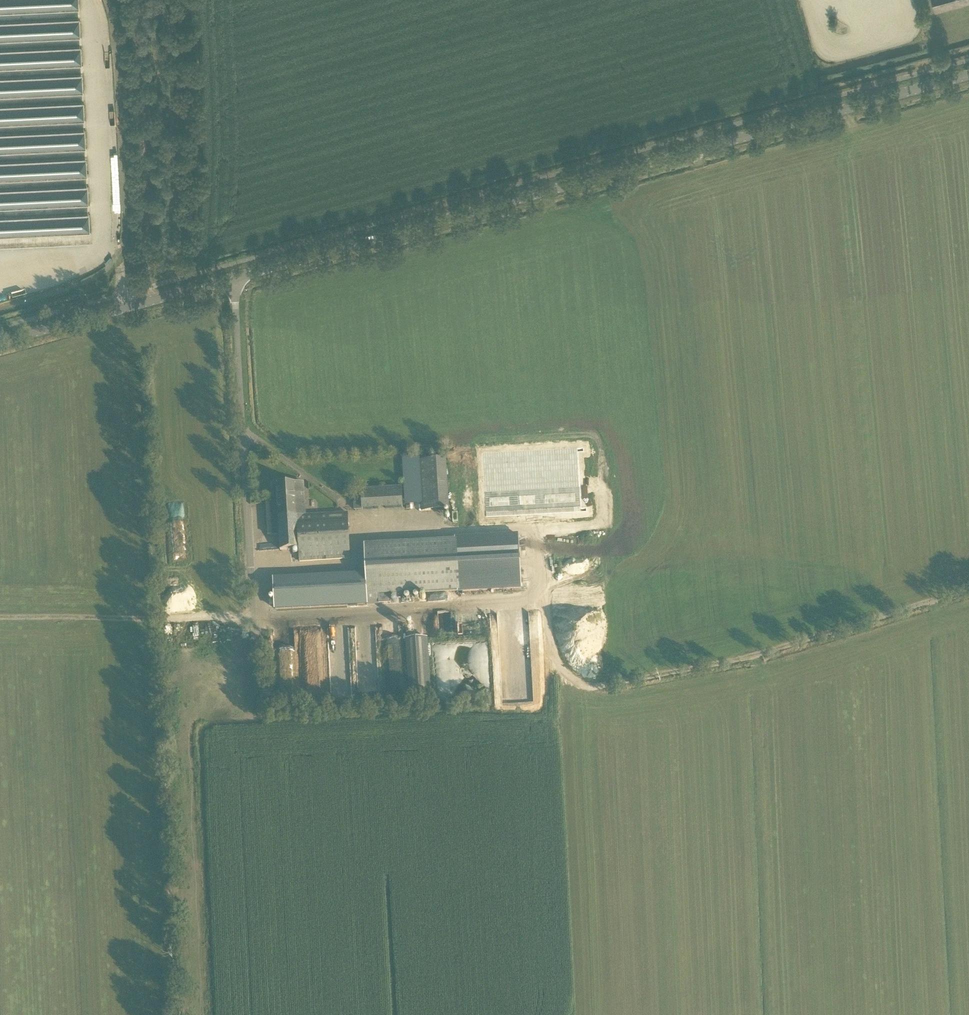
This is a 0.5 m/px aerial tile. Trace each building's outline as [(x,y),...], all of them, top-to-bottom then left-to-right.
[(78,7),(77,0),(0,0),(0,11),(78,7)] [(934,4),(937,3),(939,9),(968,1),(968,0),(933,0),(934,4)] [(0,25),(0,39),(79,35),(78,20),(75,20),(75,21),(0,25)] [(0,53),(0,67),(80,63),(80,48),(76,48),(76,49),(0,53)] [(0,81),(0,95),(82,91),(81,76),(78,76),(78,77),(0,81)] [(0,109),(0,123),(83,119),(82,104),(79,104),(79,105),(0,109)] [(0,137),(0,151),(84,147),(84,132),(80,132),(80,133),(0,137)] [(0,165),(0,179),(86,174),(85,160),(82,160),(82,161),(0,165)] [(109,181),(108,197),(118,197),(118,181),(109,181)] [(0,192),(0,206),(87,202),(86,188),(83,188),(0,192)] [(0,220),(0,234),(25,233),(88,230),(88,215),(84,216),(0,220)] [(578,453),(483,456),(484,499),(485,521),(580,517),(578,453)] [(484,499),(483,456),(450,457),(452,500),(484,499)] [(422,505),(422,511),(448,510),(446,459),(420,460),(422,505)] [(403,461),(405,506),(422,505),(420,460),(403,461)] [(278,502),(278,503),(278,505),(278,513),(280,550),(290,550),(299,549),(299,562),(350,559),(348,513),(305,515),(305,507),(304,484),(295,484),(278,485),(278,502)] [(362,489),(363,509),(403,507),(402,487),(362,489)] [(325,506),(324,498),(316,499),(317,507),(325,506)] [(366,574),(274,579),(275,609),(337,606),(357,605),(373,604),(379,604),(391,603),(391,601),(391,595),(459,591),(459,592),(461,591),(489,590),(521,588),(519,536),(487,537),(485,537),(456,539),(456,540),(364,545),(366,574)] [(453,622),(453,612),(440,612),(439,631),(454,631),(454,622),(453,622)] [(431,697),(427,638),(406,640),(409,698),(431,697)] [(466,674),(465,666),(455,667),(456,675),(466,674)] [(280,686),(293,686),(293,674),(279,674),(280,686)]
